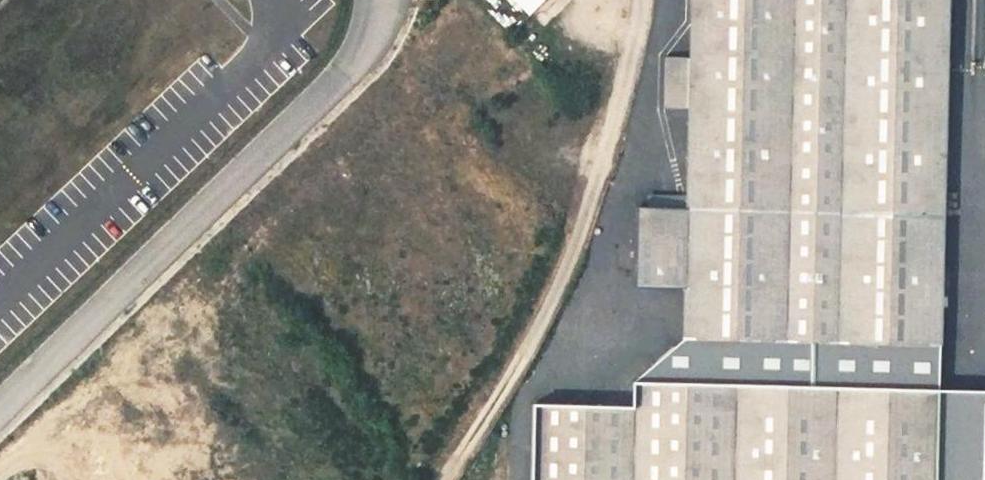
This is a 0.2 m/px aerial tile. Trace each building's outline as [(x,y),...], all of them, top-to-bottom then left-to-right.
[(635,284),(684,285),(685,335),(636,386),(740,389),(944,394),(951,0),(690,0),(690,54),(664,54),(663,105),(689,106),(686,205),(637,204),(635,284)] [(740,389),(636,386),(632,412),(533,411),(532,479),(738,479),(740,389)] [(944,394),(740,389),(738,479),(984,479),(984,396),(944,394)]
